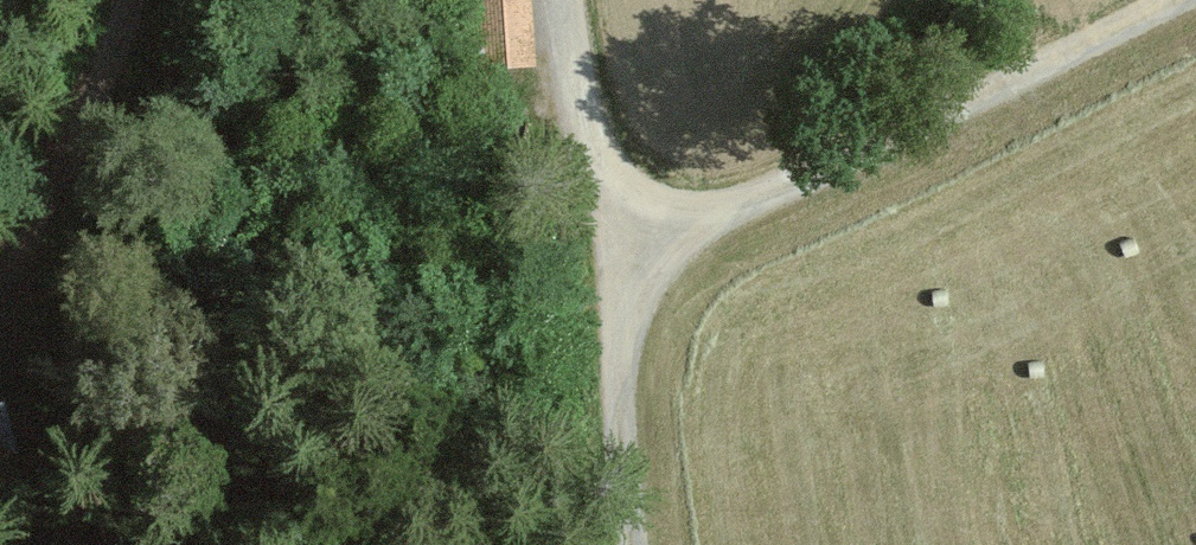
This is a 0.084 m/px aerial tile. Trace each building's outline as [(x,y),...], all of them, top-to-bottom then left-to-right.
[(465,61),(532,57),(528,0),(461,0),(465,61)]
